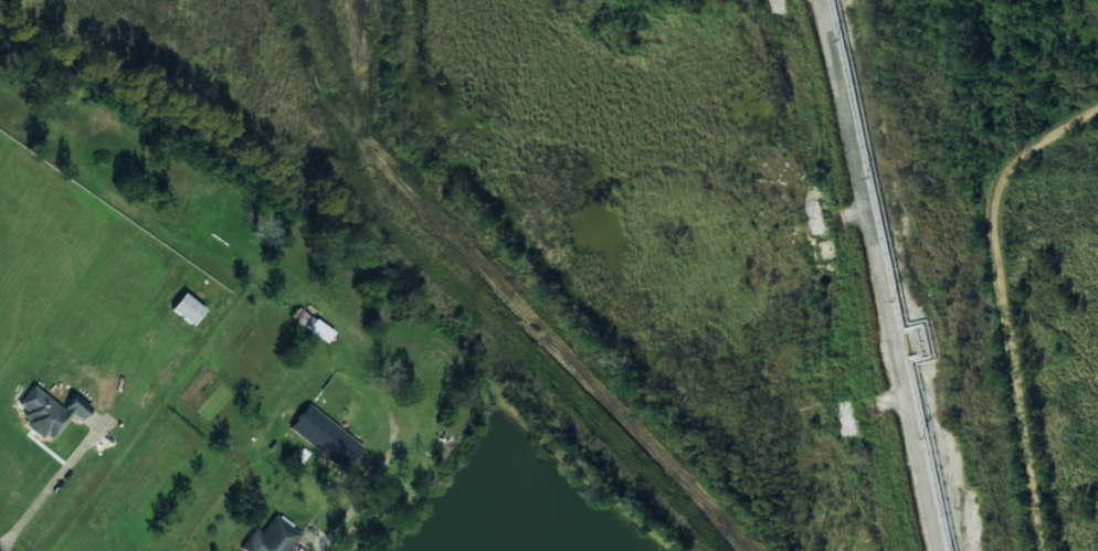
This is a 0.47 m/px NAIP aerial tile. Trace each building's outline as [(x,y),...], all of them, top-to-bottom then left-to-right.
[(191,326),(204,309),(182,293),(170,309),(191,326)] [(63,408),(32,385),(17,405),(28,413),(21,422),(49,443),(71,415),(79,422),(85,414),(69,401),(63,408)] [(288,429),(328,459),(335,451),(343,457),(350,449),(342,443),(348,434),(307,403),(288,429)] [(242,550),(288,550),(301,534),(275,514),(261,533),(255,528),(239,548),(242,550)]
